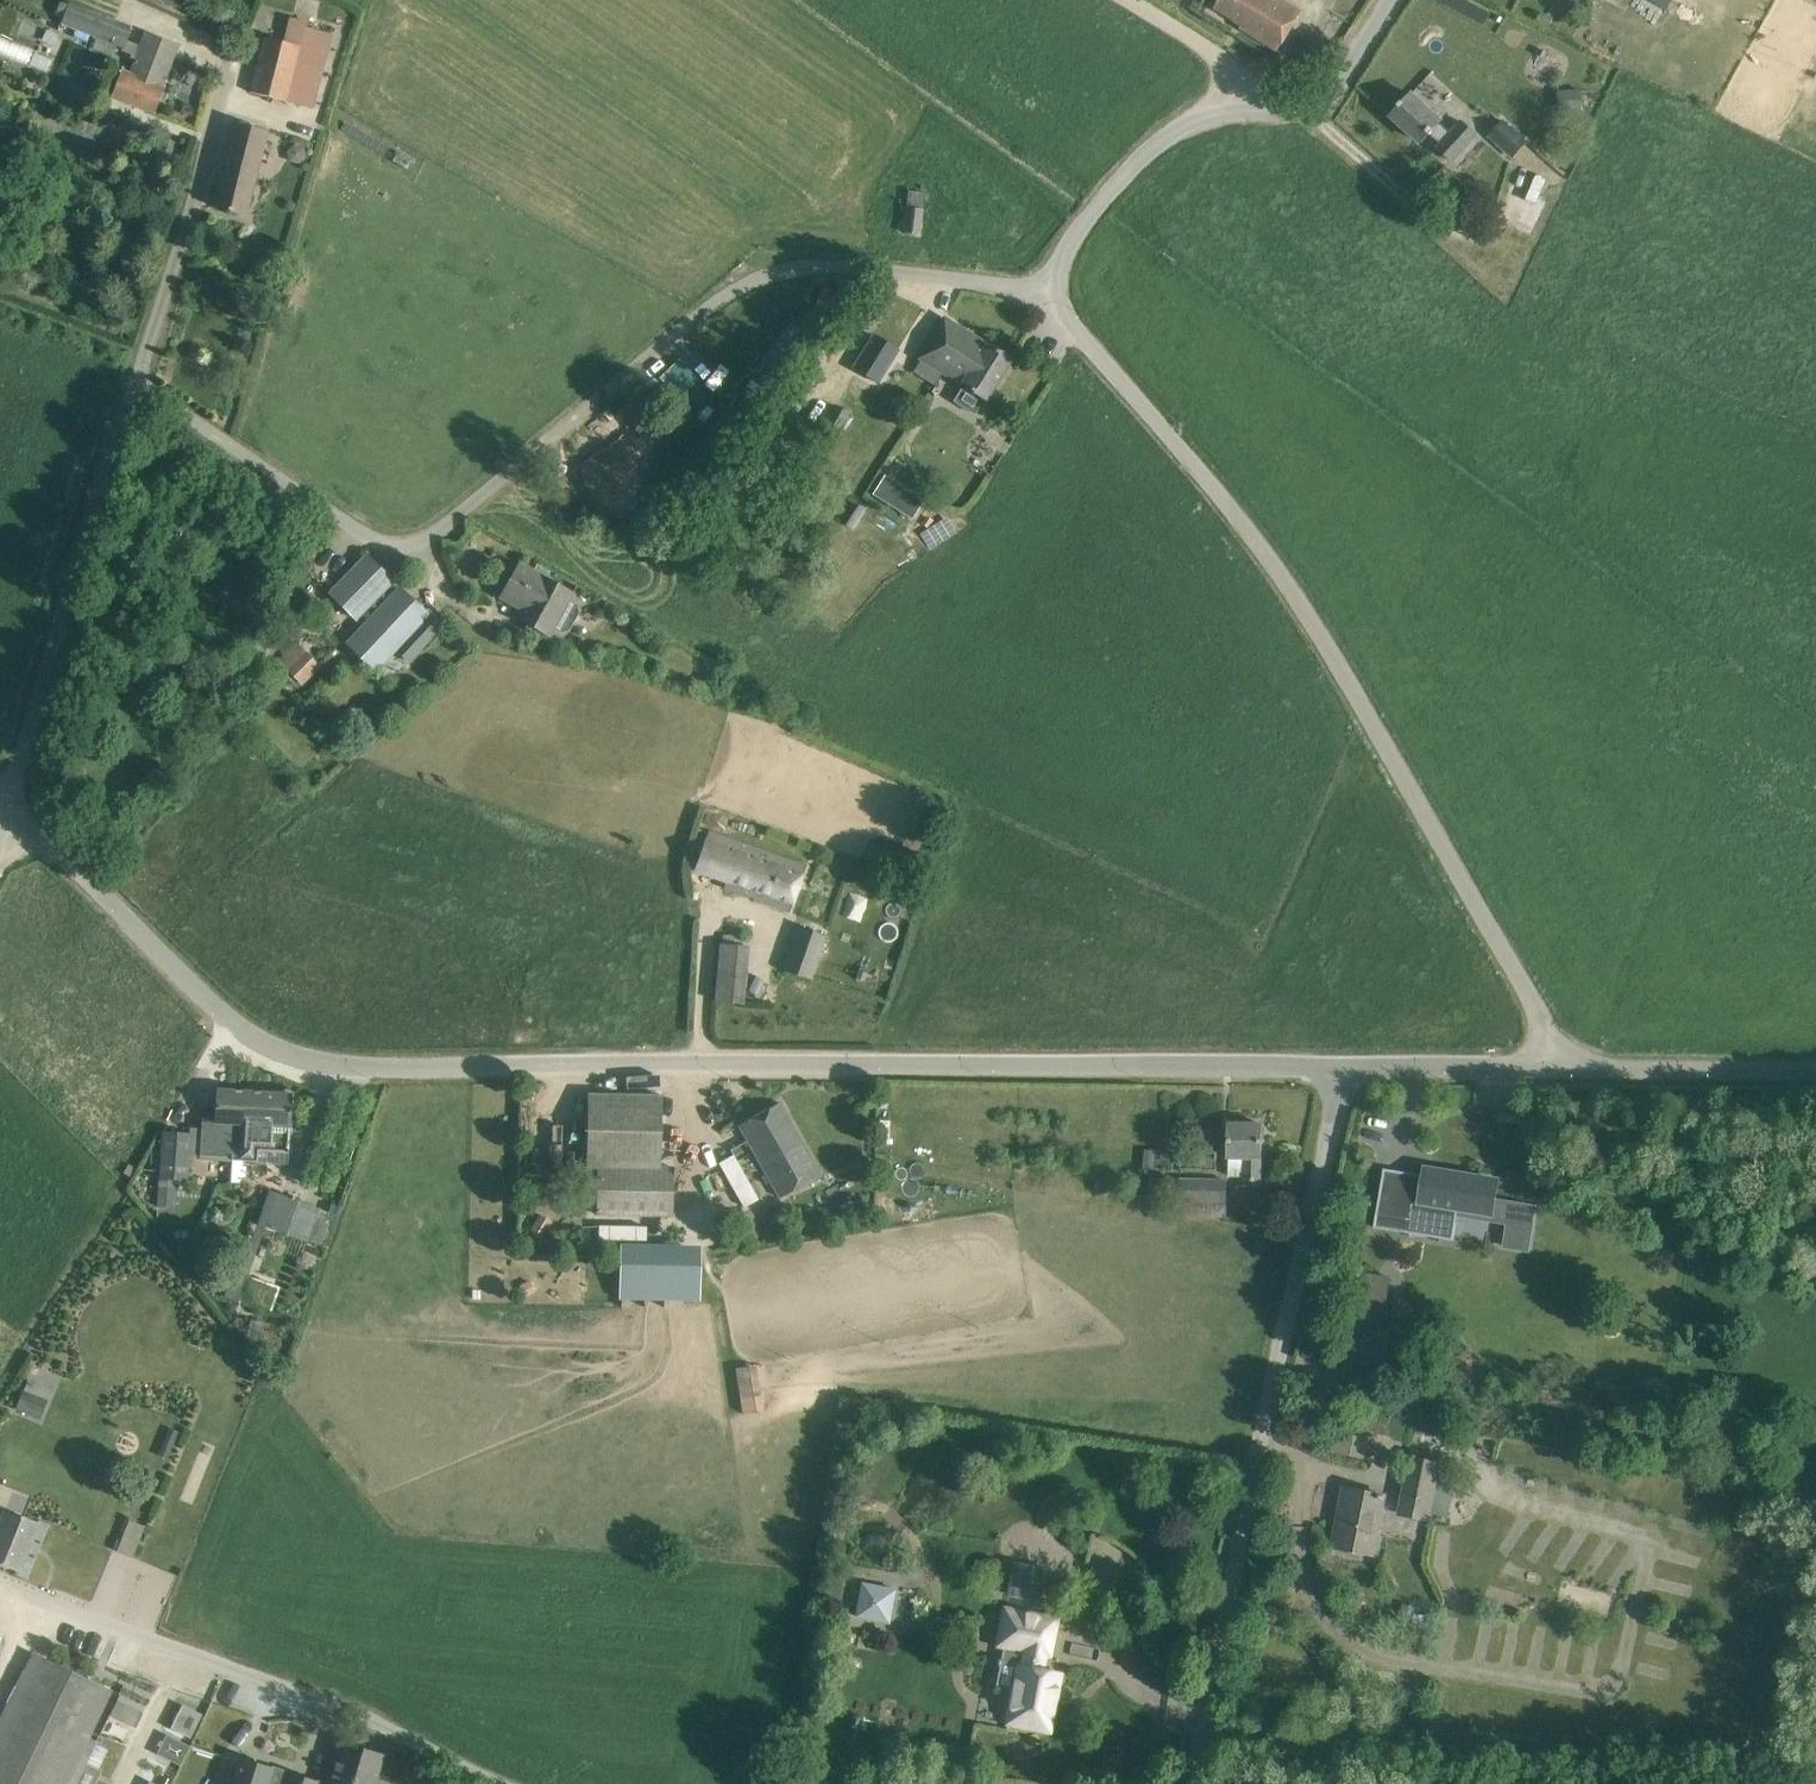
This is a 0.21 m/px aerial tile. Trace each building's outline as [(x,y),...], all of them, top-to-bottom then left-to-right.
[(1291,30),(1302,12),(1283,0),(1220,0),(1216,8),(1243,24),(1241,28),(1279,50),(1291,30)] [(144,31),(139,45),(128,41),(132,27),(70,2),(61,23),(122,47),(122,50),(134,55),(128,73),(120,70),(110,97),(154,114),(165,87),(162,86),(178,44),(144,31)] [(312,108),(327,52),(332,32),(305,26),(300,45),(265,36),(251,92),(312,108)] [(49,72),(54,59),(0,36),(0,52),(49,72)] [(1757,42),(1746,63),(1761,71),(1772,50),(1757,42)] [(1582,90),(1565,90),(1566,109),(1582,109),(1582,90)] [(1442,120),(1430,109),(1413,93),(1405,102),(1403,101),(1399,105),(1401,107),(1392,116),(1422,142),(1430,134),(1442,145),(1439,148),(1454,162),(1478,135),(1463,121),(1453,133),(1440,122),(1442,120)] [(1521,100),(1489,137),(1513,159),(1490,183),(1508,199),(1524,181),(1523,180),(1532,170),(1516,156),(1537,134),(1533,130),(1542,119),(1521,100)] [(268,131),(258,128),(235,122),(222,173),(214,206),(246,214),(255,181),(255,182),(268,131)] [(908,190),(903,231),(920,233),(925,192),(908,190)] [(825,307),(833,291),(824,287),(816,303),(825,307)] [(987,344),(944,317),(920,357),(963,385),(954,400),(975,413),(984,398),(985,399),(1011,358),(988,343),(987,344)] [(900,349),(873,333),(852,367),(878,384),(900,349)] [(665,408),(675,400),(661,381),(650,390),(665,408)] [(850,414),(835,405),(823,429),(838,437),(850,414)] [(645,455),(641,451),(624,433),(605,450),(602,447),(585,462),(601,480),(613,494),(628,480),(625,477),(645,455)] [(923,499),(885,475),(873,494),(911,518),(923,499)] [(331,593),(357,618),(393,581),(366,555),(331,593)] [(541,576),(540,575),(519,563),(501,596),(514,603),(509,612),(531,623),(550,635),(553,628),(561,633),(570,631),(579,613),(577,603),(569,599),(573,593),(541,575),(541,576)] [(444,629),(429,615),(400,587),(347,643),(376,671),(396,649),(410,662),(444,629)] [(301,686),(321,666),(297,643),(278,660),(301,686)] [(786,858),(709,832),(696,868),(727,879),(725,886),(755,896),(754,898),(789,910),(796,887),(805,865),(786,858)] [(876,866),(914,880),(923,854),(885,840),(883,845),(872,840),(865,859),(877,864),(876,866)] [(811,979),(828,935),(802,925),(785,970),(811,979)] [(718,1001),(742,1003),(747,945),(723,943),(718,1001)] [(246,1124),(248,1090),(217,1088),(215,1118),(202,1118),(200,1157),(235,1159),(238,1123),(246,1124)] [(289,1151),(291,1117),(292,1093),(248,1090),(246,1124),(238,1123),(235,1159),(257,1161),(258,1149),(289,1151)] [(661,1095),(588,1094),(587,1167),(596,1167),(659,1167),(661,1095)] [(821,1176),(791,1122),(779,1101),(740,1124),(780,1196),(821,1176)] [(1245,1176),(1245,1180),(1262,1180),(1262,1157),(1263,1157),(1263,1124),(1230,1123),(1229,1156),(1228,1176),(1245,1176)] [(160,1177),(158,1205),(176,1207),(177,1179),(188,1179),(191,1134),(163,1132),(161,1151),(160,1164),(160,1177)] [(1144,1148),(1143,1167),(1175,1168),(1176,1149),(1144,1148)] [(740,1207),(759,1200),(741,1152),(721,1159),(740,1207)] [(673,1167),(596,1167),(595,1214),(672,1215),(673,1167)] [(1384,1170),(1375,1227),(1454,1240),(1454,1239),(1458,1216),(1491,1222),(1506,1224),(1505,1232),(1503,1245),(1515,1247),(1529,1250),(1534,1217),(1536,1204),(1509,1200),(1503,1199),(1495,1198),(1496,1187),(1497,1182),(1497,1181),(1498,1180),(1438,1170),(1437,1174),(1437,1177),(1429,1175),(1425,1175),(1394,1169),(1384,1168),(1384,1170)] [(1113,1176),(1095,1174),(1093,1190),(1111,1192),(1113,1176)] [(1179,1179),(1178,1212),(1227,1214),(1228,1181),(1179,1179)] [(322,1208),(298,1199),(269,1190),(242,1267),(234,1264),(223,1295),(272,1312),(280,1286),(250,1276),(266,1227),(286,1234),(286,1233),(311,1242),(322,1208)] [(539,1213),(530,1230),(543,1237),(552,1220),(539,1213)] [(622,1259),(622,1291),(698,1293),(698,1256),(699,1251),(623,1250),(622,1259)] [(1378,1286),(1355,1281),(1344,1327),(1367,1332),(1378,1286)] [(47,1399),(23,1389),(15,1408),(40,1418),(47,1399)] [(1334,1430),(1331,1451),(1365,1455),(1368,1434),(1334,1430)] [(1399,1514),(1431,1520),(1442,1461),(1409,1455),(1399,1514)] [(1373,1553),(1385,1495),(1345,1487),(1334,1545),(1373,1553)] [(28,1546),(38,1523),(6,1510),(6,1511),(0,1508),(0,1561),(2,1561),(1,1563),(4,1564),(5,1563),(19,1568),(28,1546)] [(896,1588),(861,1582),(854,1617),(889,1624),(896,1588)] [(1056,1618),(1005,1608),(998,1644),(1025,1649),(1022,1666),(1018,1665),(1007,1722),(1049,1730),(1060,1673),(1041,1669),(1044,1653),(1049,1654),(1056,1618)] [(1416,1612),(1412,1625),(1425,1628),(1434,1630),(1437,1617),(1416,1612)] [(39,1656),(33,1652),(0,1720),(0,1783),(76,1783),(96,1742),(88,1738),(101,1711),(111,1689),(84,1677),(78,1658),(59,1665),(39,1656)] [(173,1779),(205,1712),(184,1702),(152,1769),(173,1779)] [(375,1777),(382,1754),(343,1742),(330,1783),(373,1783),(375,1777)] [(230,1783),(288,1783),(291,1773),(292,1771),(239,1754),(230,1783)] [(288,1783),(326,1783),(291,1773),(288,1783)]
